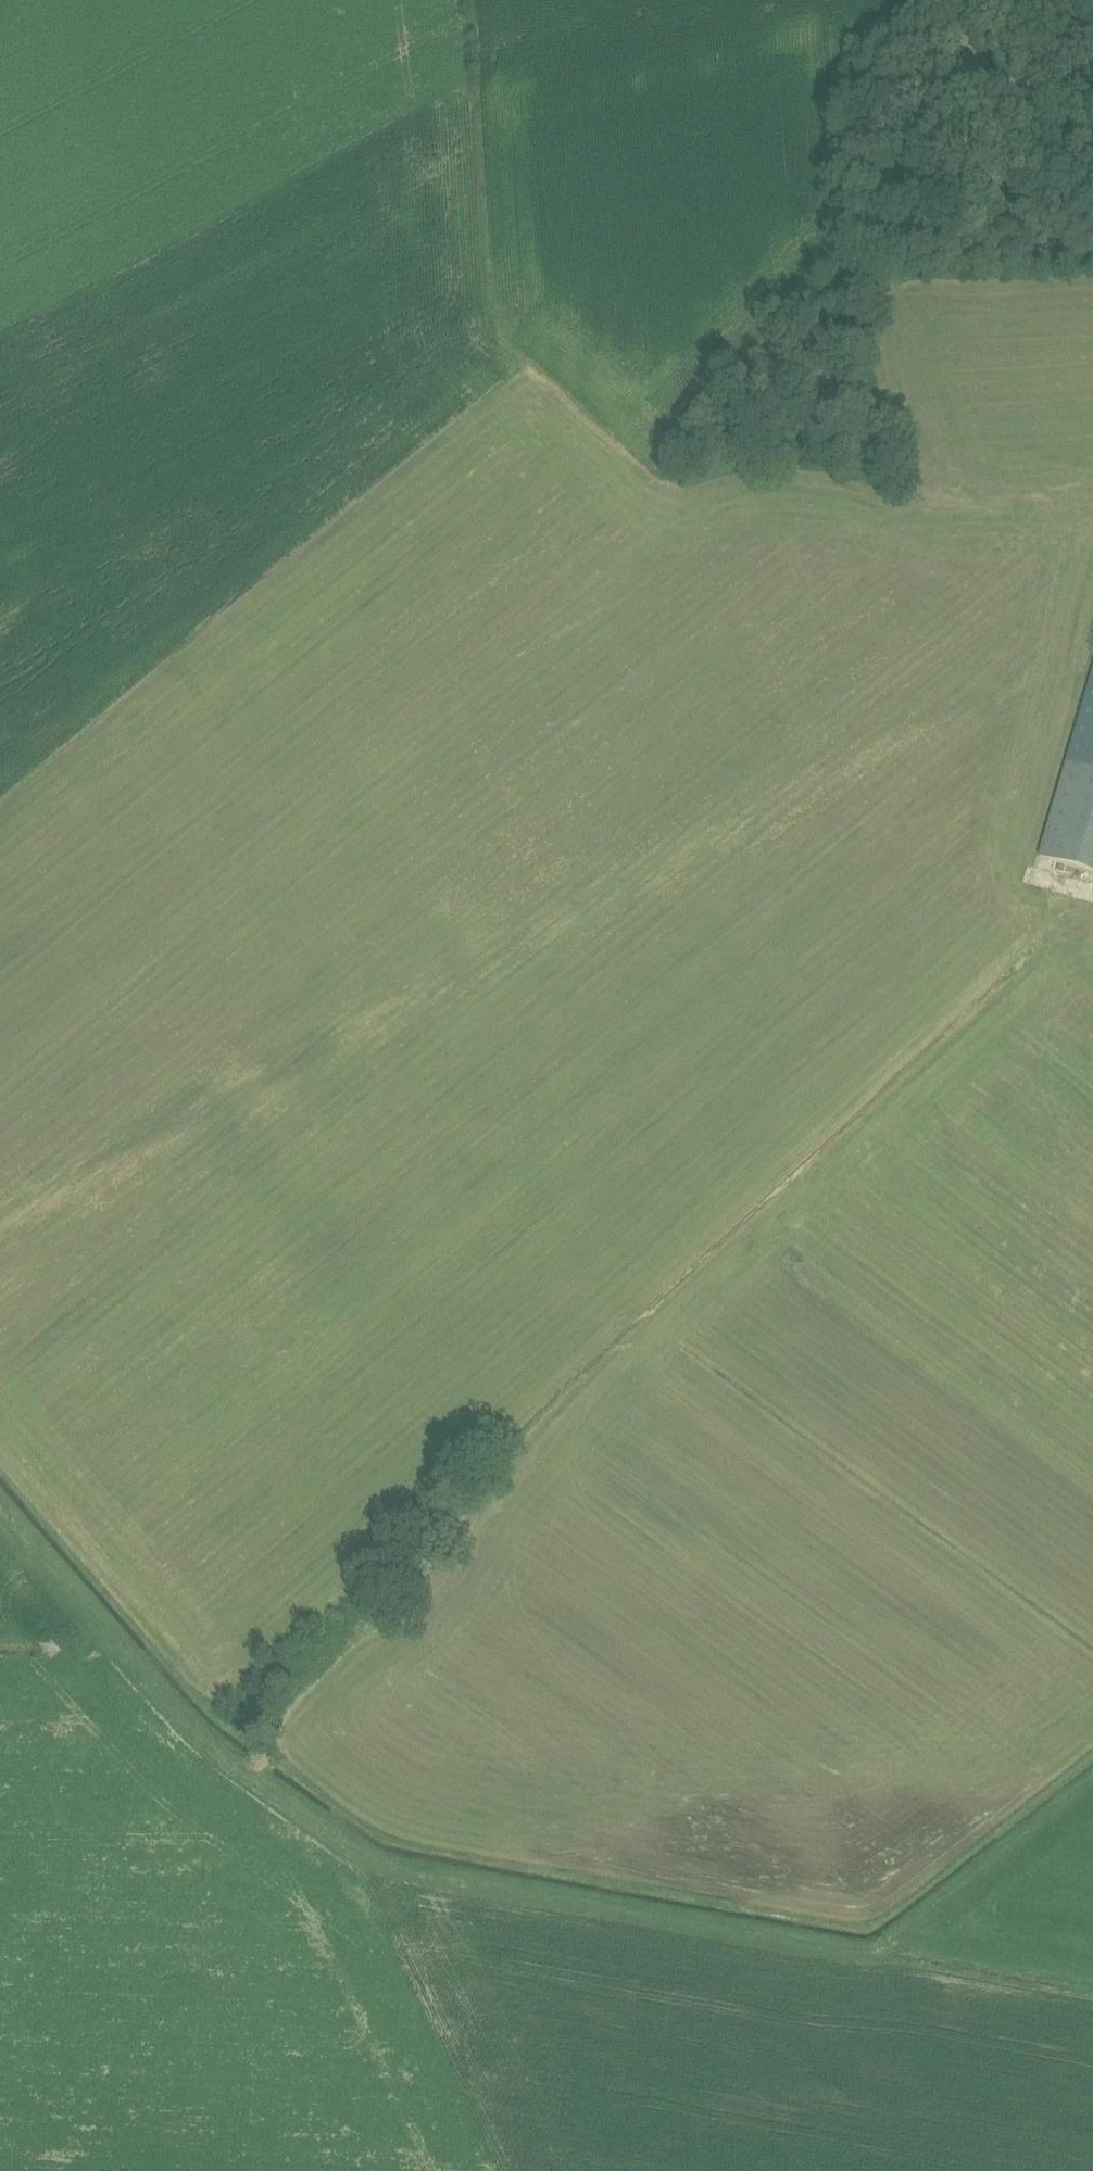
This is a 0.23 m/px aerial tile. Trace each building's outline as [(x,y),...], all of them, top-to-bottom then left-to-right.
[(1039,857),(1092,873),(1092,666),(1039,857)]
